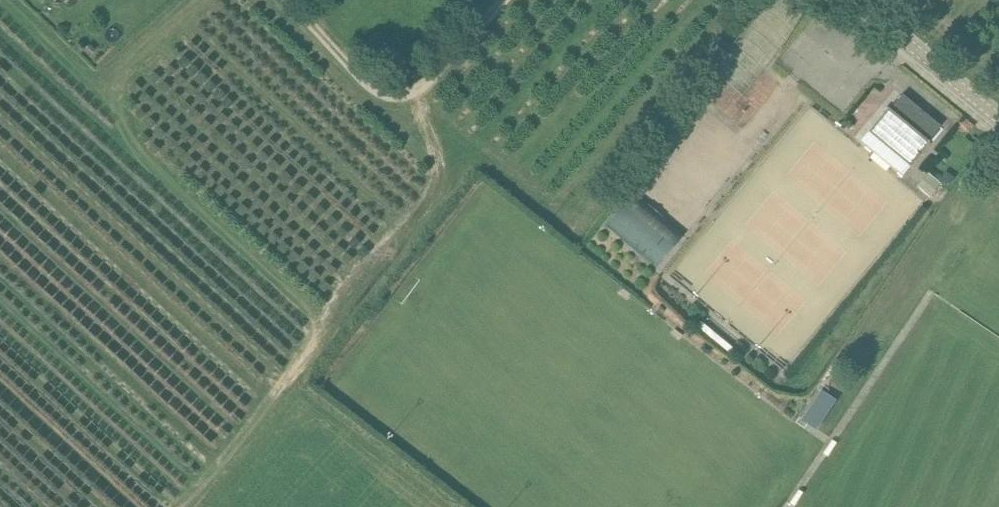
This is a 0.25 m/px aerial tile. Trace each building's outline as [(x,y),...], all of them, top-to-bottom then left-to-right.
[(872,129),(869,132),(910,166),(913,163),(930,143),(928,141),(931,139),(940,127),(902,95),(890,109),(889,109),(872,129)] [(941,184),(928,173),(917,187),(930,197),(941,184)] [(634,193),(607,226),(656,268),(683,234),(634,193)] [(836,400),(821,390),(802,419),(816,429),(836,400)]
